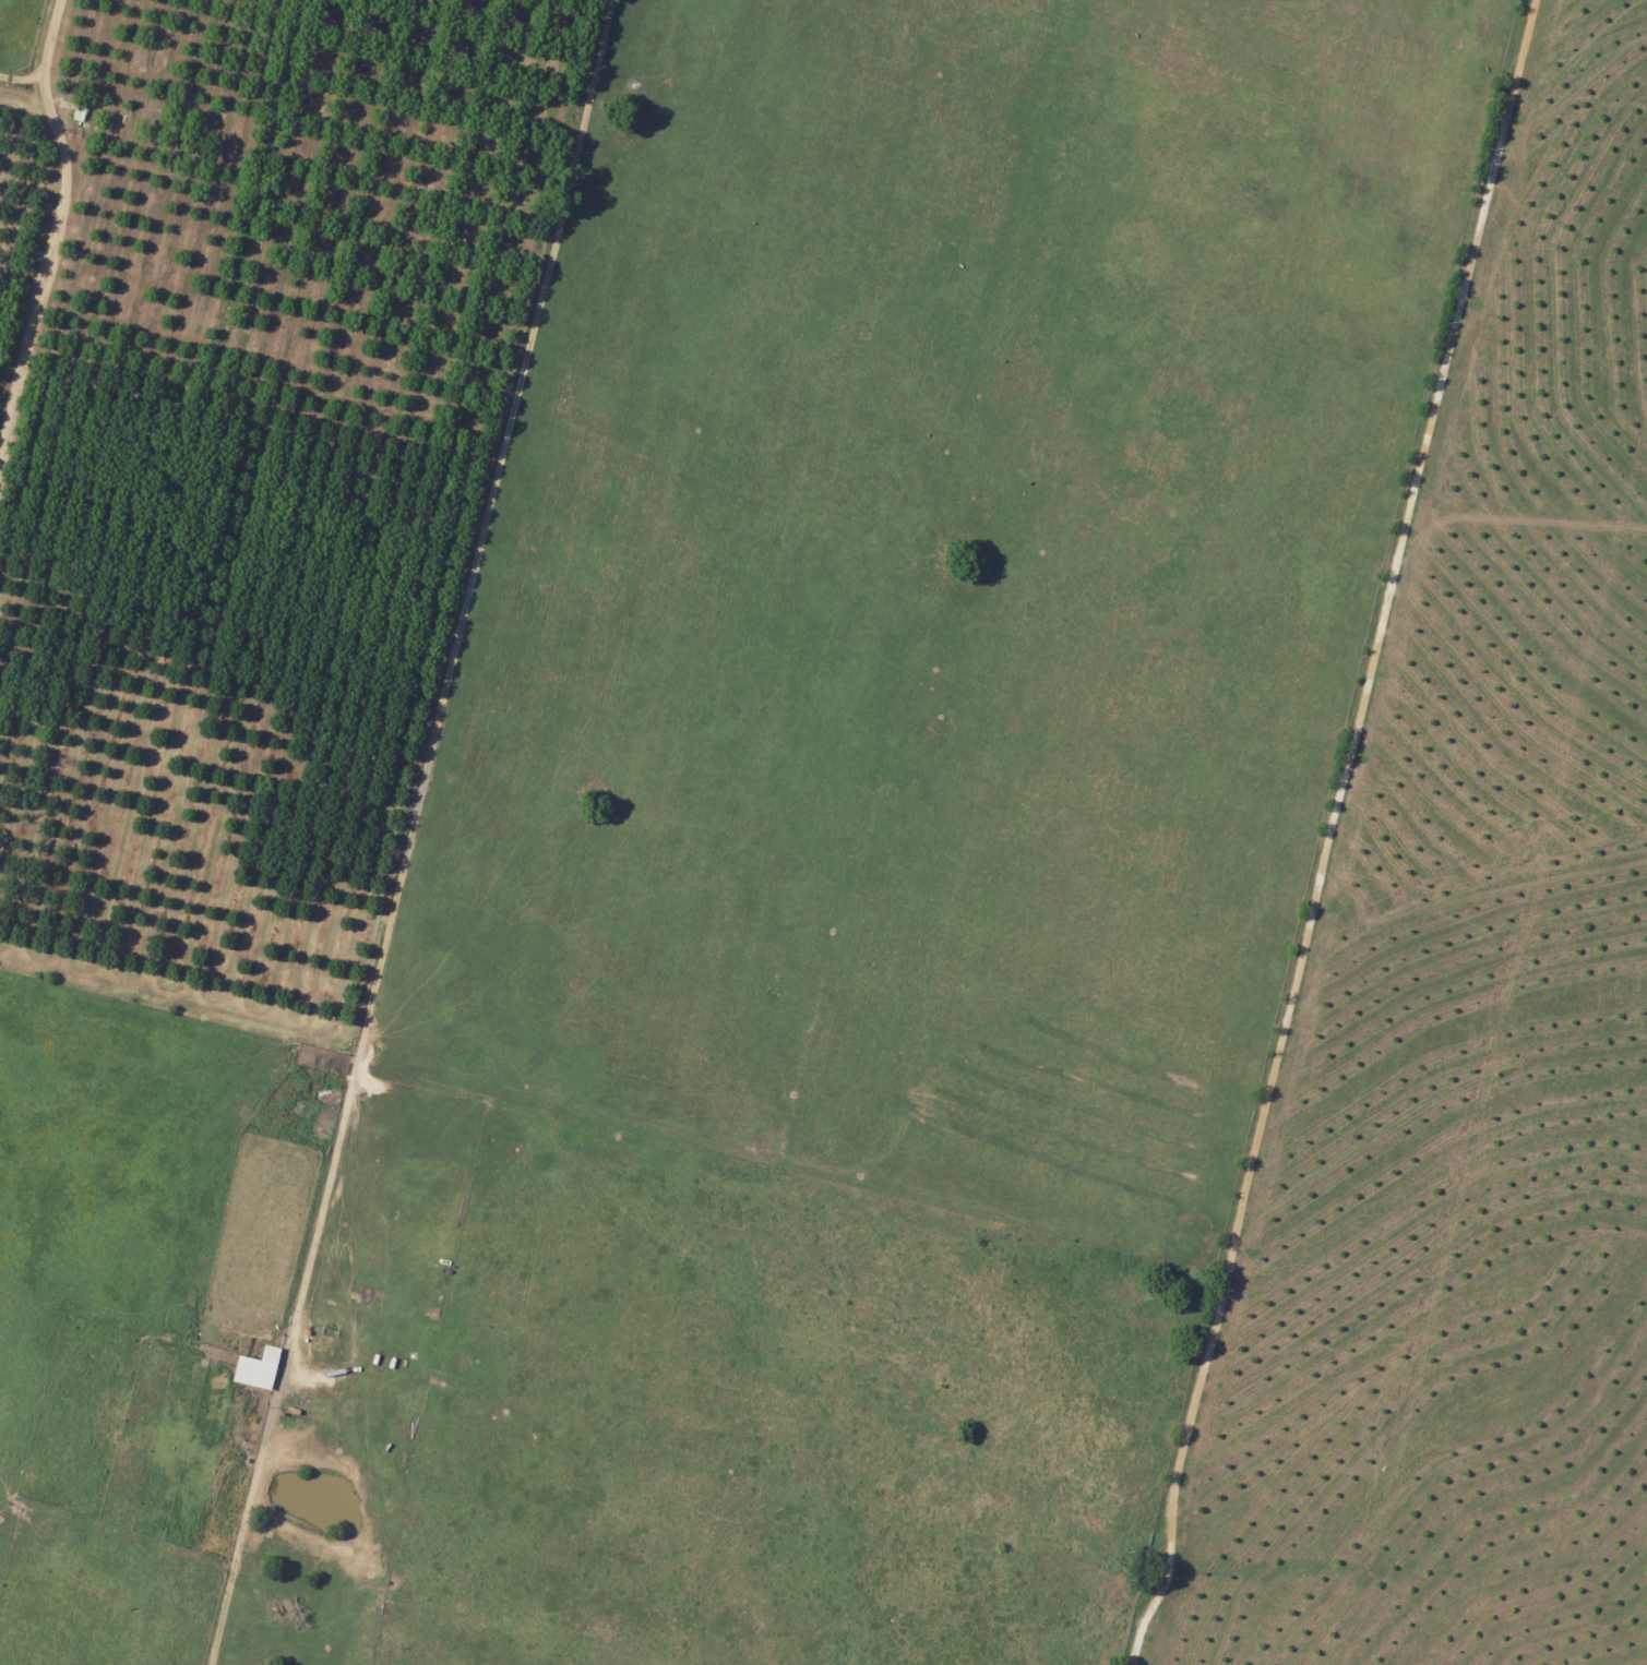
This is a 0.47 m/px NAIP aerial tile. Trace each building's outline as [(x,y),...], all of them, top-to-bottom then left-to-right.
[(234,1382),(272,1389),(280,1348),(265,1345),(262,1360),(239,1355),(234,1382)]
